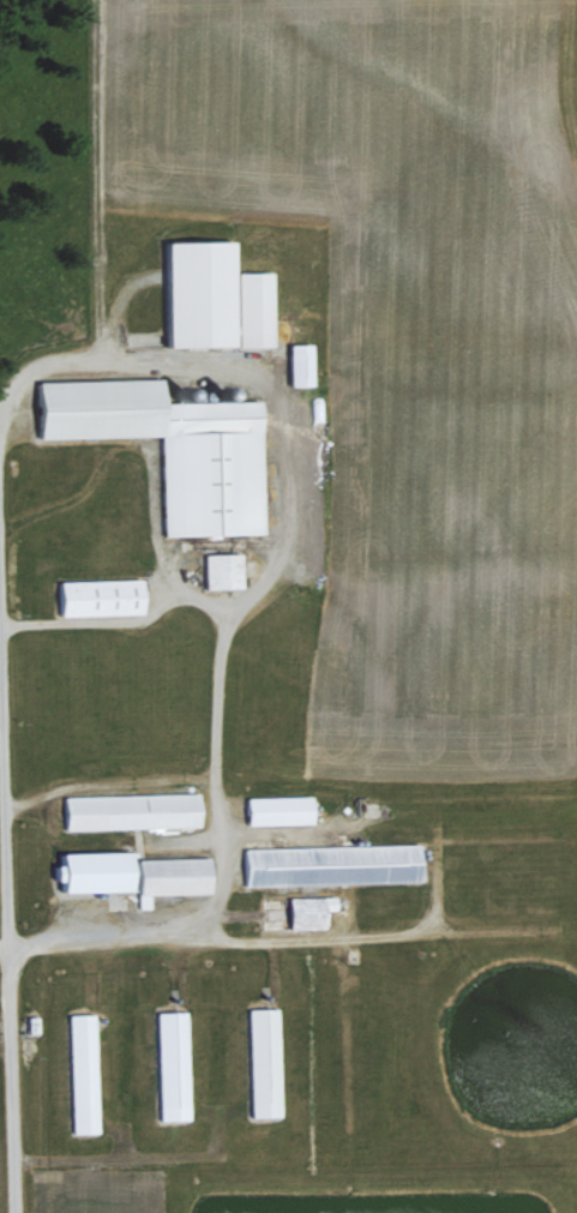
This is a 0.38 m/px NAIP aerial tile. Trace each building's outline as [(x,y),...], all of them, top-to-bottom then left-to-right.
[(172,345),(275,343),(274,269),(237,270),(236,238),(170,239),(172,345)] [(313,341),(290,342),(291,384),(314,384),(313,341)] [(163,433),(165,534),(265,532),(262,398),(166,401),(166,376),(41,379),(43,436),(163,433)] [(204,552),(206,587),(243,586),(242,551),(204,552)] [(59,614),(146,612),(145,577),(58,579),(59,614)] [(201,791),(64,794),(65,828),(202,825),(201,791)] [(247,823),(315,822),(314,794),(246,795),(247,823)] [(243,846),(244,883),(422,880),(422,843),(243,846)] [(212,855),(137,857),(137,849),(59,851),(59,864),(54,864),(54,879),(60,879),(61,890),(138,889),(138,907),(151,907),(151,893),(212,891),(212,855)] [(336,908),(336,894),(289,896),(290,927),(327,925),(327,908),(336,908)] [(249,1006),(251,1116),(282,1115),(280,1006),(249,1006)] [(188,1009),(157,1009),(160,1119),(191,1118),(188,1009)] [(96,1011),(69,1012),(72,1132),(99,1131),(96,1011)]
